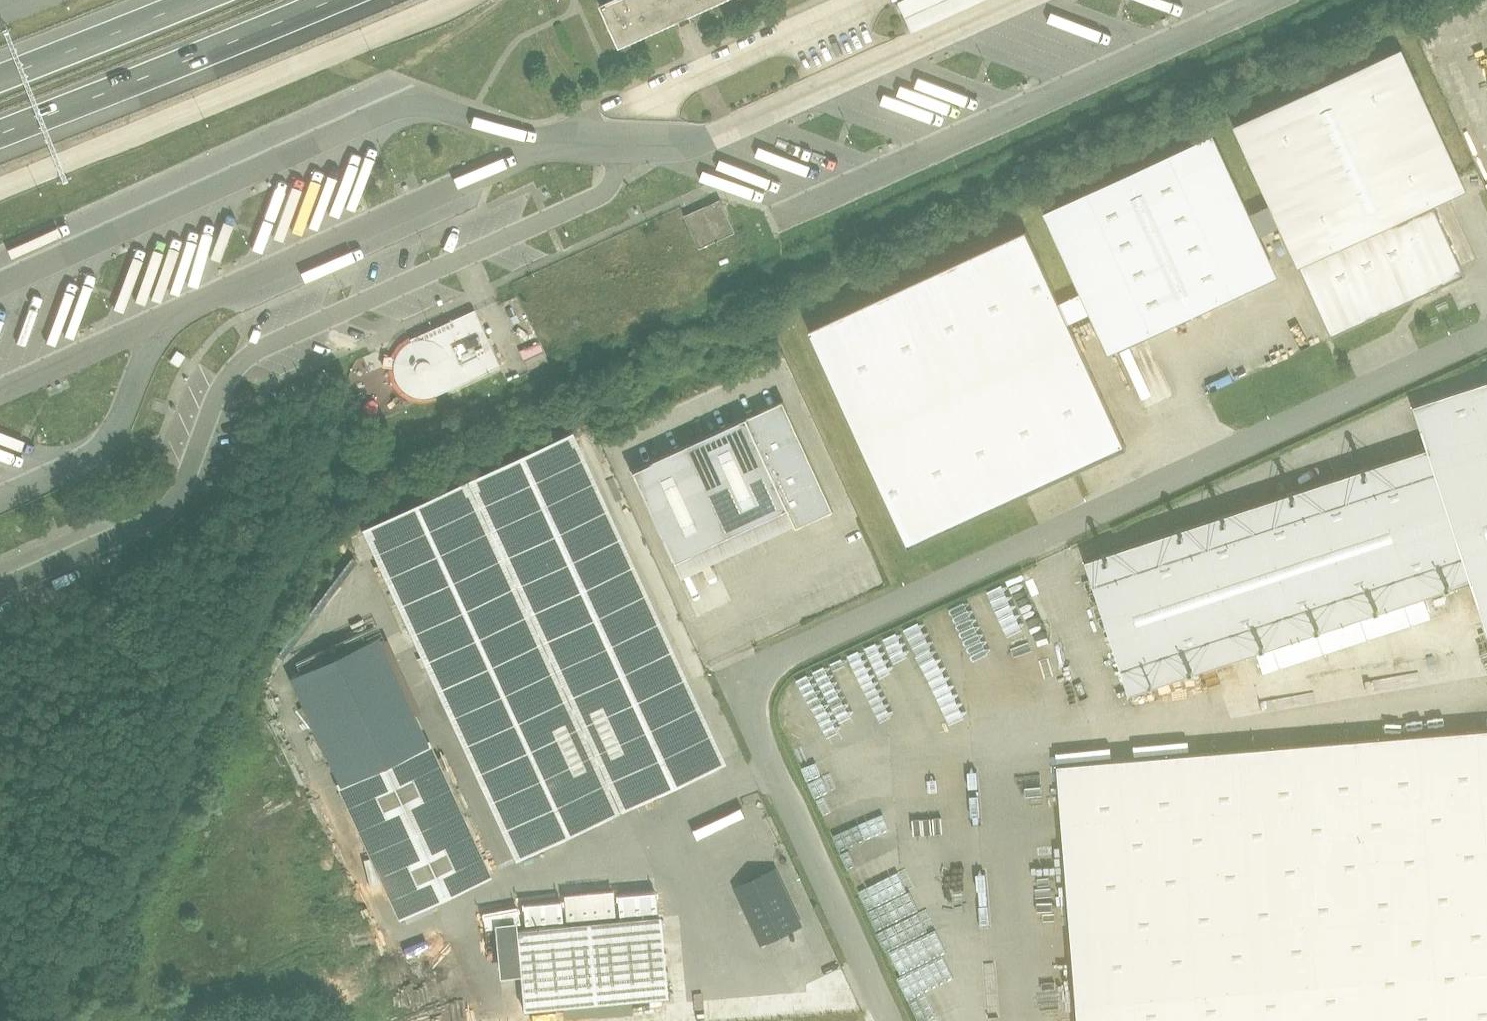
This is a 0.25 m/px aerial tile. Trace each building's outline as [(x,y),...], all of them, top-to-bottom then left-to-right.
[(605,13),(625,54),(736,0),(631,0),(605,13)] [(914,35),(992,0),(910,0),(900,4),(914,35)] [(1464,191),(1399,50),(1231,126),(1268,206),(1278,228),(1296,267),(1431,206),(1464,191)] [(1214,142),(1046,219),(1082,297),(1091,318),(1110,359),(1278,282),(1257,238),(1247,216),(1214,142)] [(287,187),(267,179),(244,241),(259,247),(265,233),(280,239),(297,193),(306,196),(303,203),(321,210),(341,158),(325,152),(313,184),(291,176),(287,187)] [(736,238),(723,206),(688,220),(701,252),(736,238)] [(1268,206),(1247,216),(1257,238),(1278,228),(1268,206)] [(1296,267),(1329,339),(1464,277),(1431,206),(1296,267)] [(216,266),(230,213),(213,208),(198,261),(216,266)] [(124,298),(141,304),(163,242),(145,236),(124,298)] [(1026,240),(809,338),(905,552),(1123,454),(1067,329),(1057,308),(1026,240)] [(37,336),(54,342),(72,287),(43,277),(21,339),(35,344),(37,336)] [(1091,318),(1082,297),(1057,308),(1067,329),(1091,318)] [(438,400),(500,372),(474,311),(400,343),(396,348),(393,353),(390,358),(382,358),(382,371),(391,372),(392,384),(398,396),(411,403),(426,404),(438,400)] [(1413,409),(1426,448),(1471,583),(1486,632),(1486,384),(1413,409)] [(783,399),(752,414),(794,504),(678,558),(687,577),(834,509),(783,399)] [(752,414),(636,467),(678,558),(794,504),(752,414)] [(730,764),(579,434),(475,482),(626,811),(730,764)] [(1471,583),(1426,448),(1075,564),(1120,699),(1471,583)] [(522,858),(626,811),(475,482),(371,529),(522,858)] [(488,877),(378,637),(287,679),(397,919),(488,877)] [(1058,766),(1079,1020),(1486,1020),(1486,731),(1058,766)] [(771,944),(800,931),(774,874),(737,891),(763,948),(771,944)] [(657,917),(511,927),(514,974),(517,1011),(663,1000),(657,917)] [(510,920),(489,921),(493,976),(514,974),(511,927),(510,920)]
